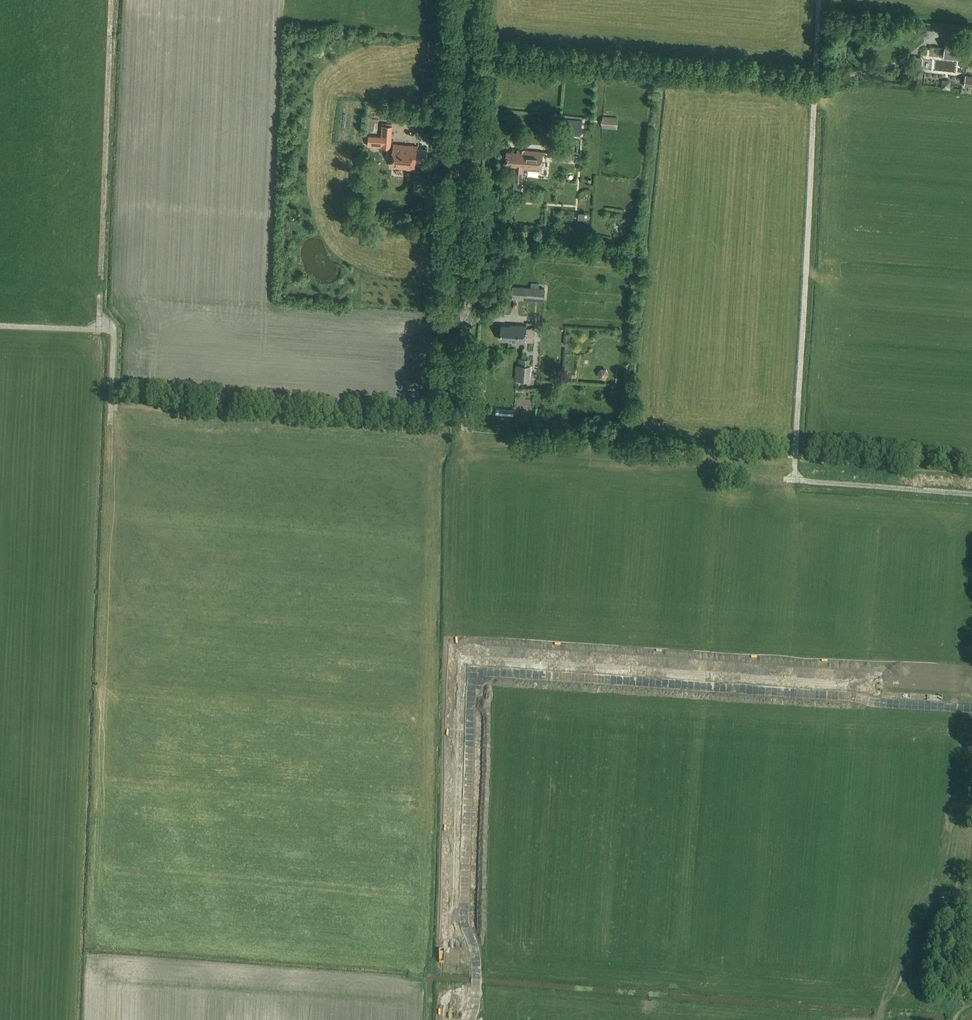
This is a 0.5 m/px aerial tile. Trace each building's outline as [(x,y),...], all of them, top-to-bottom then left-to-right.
[(943,59),(961,61),(963,41),(945,40),(943,59)] [(603,116),(602,129),(617,130),(618,118),(603,116)] [(581,134),(582,120),(564,118),(563,133),(581,134)] [(368,147),(391,149),(393,127),(391,127),(392,124),(383,124),(383,126),(381,126),(381,137),(369,136),(368,147)] [(418,149),(418,147),(396,145),(394,163),(407,164),(407,163),(411,163),(411,164),(416,165),(416,162),(426,163),(428,150),(418,149)] [(523,181),(524,169),(538,170),(539,153),(539,152),(524,151),(524,152),(521,151),(521,150),(517,150),(517,153),(507,152),(506,165),(516,166),(516,168),(516,174),(515,174),(515,181),(523,181)] [(550,164),(565,165),(565,156),(551,155),(550,164)] [(512,300),(544,302),(545,289),(539,289),(539,284),(531,284),(531,288),(513,287),(512,300)] [(509,341),(509,342),(525,343),(526,326),(510,325),(510,326),(501,326),(500,340),(509,341)] [(515,381),(530,382),(531,367),(529,367),(530,360),(519,359),(518,366),(517,366),(515,381)]
